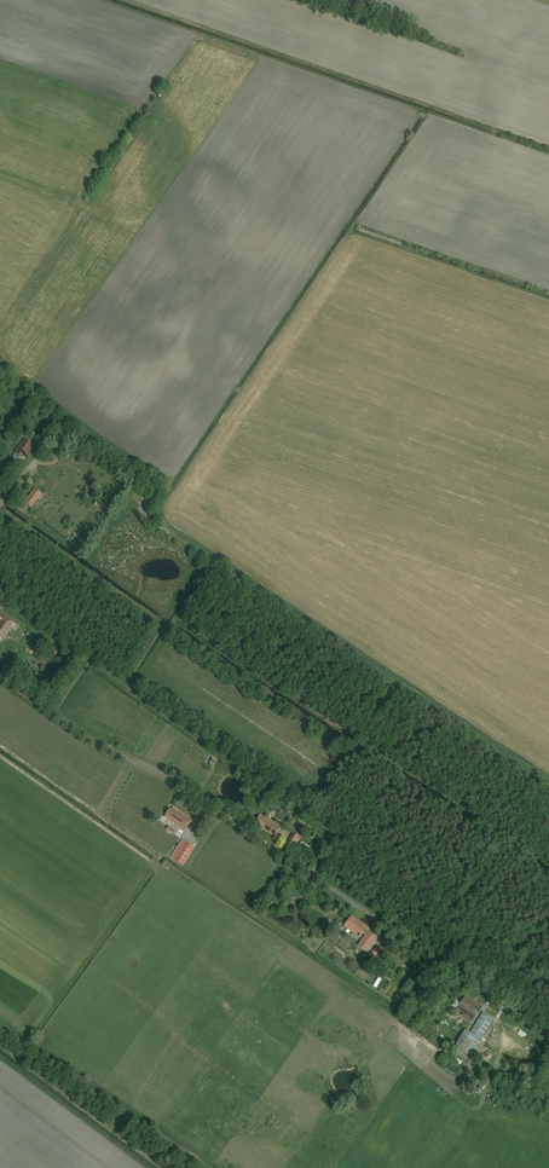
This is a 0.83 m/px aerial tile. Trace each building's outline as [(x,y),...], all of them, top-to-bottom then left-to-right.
[(19,460),(22,457),(23,458),(32,447),(30,445),(31,443),(25,438),(15,452),(16,453),(13,456),(14,460),(16,461),(19,460)] [(26,502),(33,507),(44,493),(37,487),(26,502)] [(0,623),(0,638),(2,639),(14,622),(0,612),(0,621),(1,621),(0,623)] [(213,767),(218,760),(214,758),(209,765),(213,767)] [(184,831),(191,820),(173,807),(171,810),(170,809),(164,817),(176,824),(176,825),(184,831)] [(275,837),(282,827),(268,819),(261,814),(256,822),(258,823),(257,825),(260,827),(260,828),(275,837)] [(180,838),(182,835),(172,828),(170,832),(180,838)] [(293,834),(287,843),(293,847),(299,838),(293,834)] [(176,849),(171,857),(183,865),(195,847),(186,842),(180,851),(176,849)] [(367,932),(365,931),(368,927),(352,916),(344,926),(360,938),(363,934),(365,935),(358,946),(367,952),(376,938),(368,932),(367,932)] [(381,949),(377,946),(371,955),(375,958),(381,949)] [(374,985),(378,988),(384,978),(380,976),(374,985)] [(478,1006),(465,996),(460,1003),(456,1001),(453,1006),(457,1008),(455,1010),(457,1011),(458,1010),(463,1013),(462,1015),(471,1021),(476,1014),(474,1012),(478,1006)] [(415,1003),(413,1007),(406,1017),(411,1020),(410,1019),(412,1016),(413,1017),(414,1017),(412,1016),(414,1013),(415,1014),(416,1013),(414,1012),(416,1010),(418,1011),(416,1009),(419,1006),(420,1007),(421,1007),(415,1003)] [(464,1030),(454,1047),(469,1057),(493,1019),(483,1013),(470,1033),(464,1030)] [(454,1051),(466,1059),(468,1057),(455,1049),(454,1051)] [(453,1059),(455,1057),(446,1051),(444,1053),(453,1059)]
